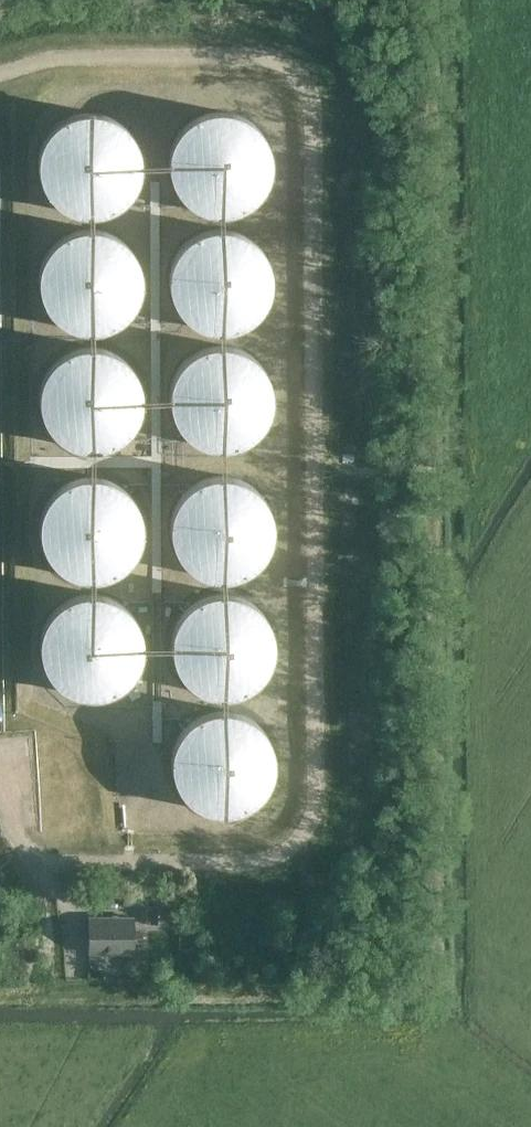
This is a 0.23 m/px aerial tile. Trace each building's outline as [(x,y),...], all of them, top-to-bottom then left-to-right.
[(64,210),(76,216),(91,219),(106,218),(119,212),(131,202),(139,190),(143,175),(143,160),(138,146),(130,134),(118,125),(104,120),(90,119),(76,122),(63,128),(53,138),(47,150),(43,163),(43,176),(47,189),(54,201),(64,210)] [(194,210),(206,216),(221,219),(236,218),(250,212),(261,202),(270,190),(274,175),(273,160),(269,146),(260,134),(248,125),(235,120),(220,119),(206,122),(193,129),(184,138),(177,150),(173,163),(174,176),(177,189),(184,201),(194,210)] [(194,323),(206,330),(220,333),(235,331),(249,326),(261,316),(269,303),(273,289),(273,274),(268,260),(259,247),(248,238),(234,233),(220,232),(205,235),(193,242),(183,252),(176,263),(173,276),(173,290),(177,303),(184,314),(194,323)] [(65,324),(77,331),(92,334),(107,332),(121,327),(132,317),(140,304),(145,290),(144,275),(139,261),(131,248),(119,239),(106,234),(91,233),(77,236),(64,243),(54,253),(48,264),(44,277),(44,291),(48,304),(55,315),(65,324)] [(65,440),(77,447),(92,450),(107,448),(121,443),(132,433),(141,420),(145,406),(144,391),(140,377),(131,364),(119,356),(106,350),(91,349),(77,352),(64,359),(55,369),(48,380),(45,393),(45,407),(48,420),(55,431),(65,440)] [(195,440),(207,447),(221,450),(236,448),(250,442),(262,433),(270,420),(274,406),(274,391),(269,376),(260,364),(249,355),(235,350),(221,349),(206,352),(194,359),(184,369),(177,380),(174,393),(174,407),(178,420),(185,431),(195,440)] [(195,570),(207,576),(221,579),(236,578),(250,572),(262,563),(270,550),(274,536),(274,521),(269,506),(260,494),(249,485),(235,480),(221,479),(207,482),(194,489),(184,498),(177,510),(174,523),(174,536),(178,549),(185,561),(195,570)] [(66,571),(78,577),(93,580),(108,579),(122,573),(133,564),(142,551),(146,537),(145,522),(141,507),(132,495),(120,486),(107,481),(92,480),(78,483),(65,490),(56,499),(49,511),(46,524),(46,537),(49,550),(56,562),(66,571)] [(62,688),(74,694),(89,697),(104,696),(118,690),(130,680),(138,668),(142,653),(142,638),(137,624),(128,612),(117,603),(103,598),(88,597),(74,600),(61,607),(52,616),(45,628),(42,641),(42,654),(46,667),(53,679),(62,688)] [(197,689),(209,695),(224,698),(239,697),(253,691),(265,681),(273,669),(277,654),(277,639),(272,625),(263,613),(252,604),(238,599),(223,597),(209,600),(196,607),(187,617),(180,628),(177,642),(177,655),(181,668),(188,679),(197,689)] [(195,803),(207,809),(222,812),(237,811),(251,805),(262,796),(271,783),(275,769),(274,754),(270,739),(261,727),(249,718),(236,713),(221,712),(207,715),(194,722),(185,731),(178,743),(174,756),(175,769),(178,782),(185,794),(195,803)] [(159,907),(147,907),(147,924),(158,925),(159,907)] [(134,953),(134,918),(90,918),(90,953),(134,953)]
